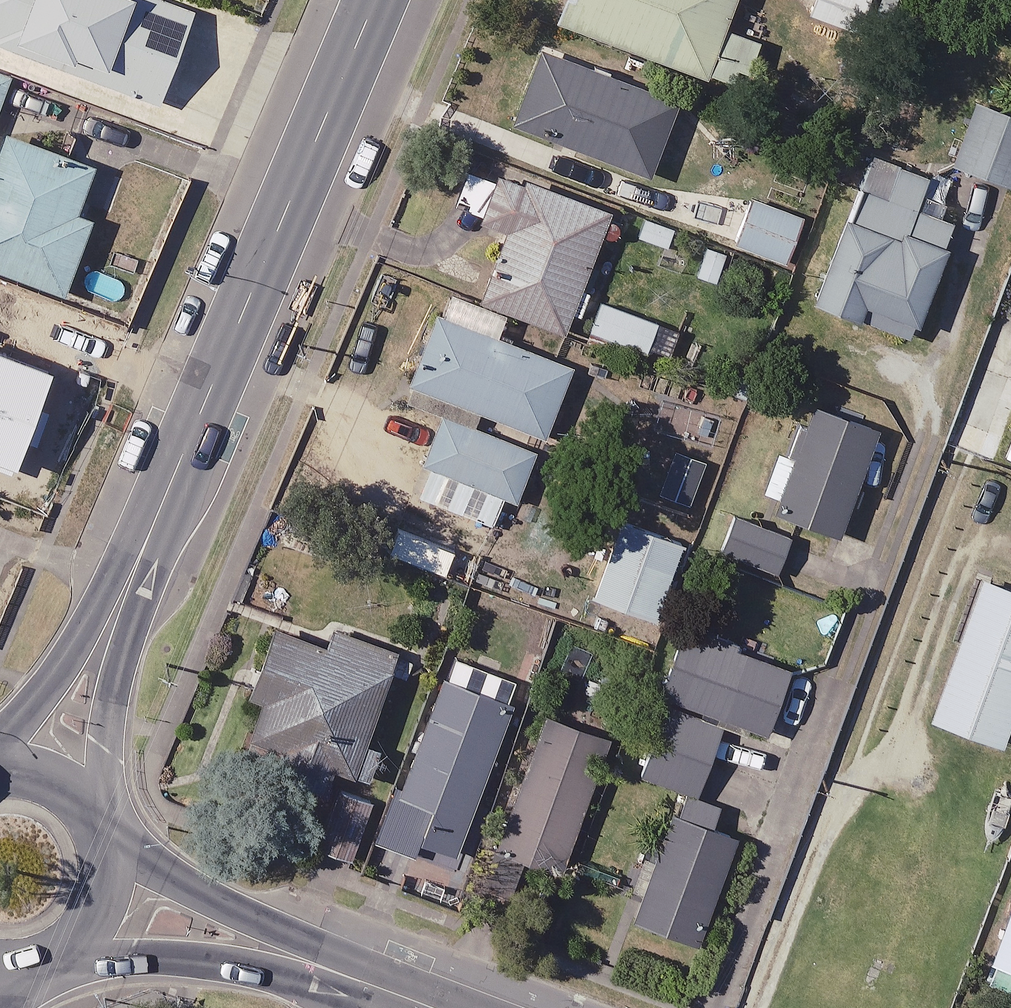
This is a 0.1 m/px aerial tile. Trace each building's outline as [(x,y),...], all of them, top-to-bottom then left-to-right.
[(166,0),(0,0),(0,43),(160,102),(194,10),(166,0)] [(561,21),(743,85),(759,40),(724,28),(734,0),(569,0),(561,21)] [(809,13),(863,32),(874,0),(814,0),(809,13)] [(678,100),(542,49),(514,122),(650,174),(678,100)] [(0,71),(0,106),(11,76),(0,71)] [(977,101),(954,164),(1010,185),(1010,113),(977,101)] [(6,134),(0,149),(0,268),(65,292),(92,217),(77,212),(94,166),(6,134)] [(929,175),(901,163),(887,196),(859,185),(814,298),(910,337),(956,223),(916,207),(929,175)] [(500,179),(468,167),(455,202),(513,224),(485,299),(563,329),(609,210),(504,170),(500,179)] [(802,215),(753,199),(738,244),(788,260),(802,215)] [(657,320),(600,300),(587,339),(644,359),(657,320)] [(485,409),(545,433),(572,367),(440,315),(407,398),(447,414),(416,491),(493,522),(504,495),(519,500),(539,449),(479,425),(485,409)] [(878,427),(815,405),(796,461),(777,454),(764,491),(782,497),(777,511),(842,534),(878,427)] [(789,538),(738,517),(725,550),(776,570),(789,538)] [(686,543),(622,520),(595,595),(658,618),(686,543)] [(983,576),(930,716),(1001,743),(1010,716),(1010,587),(983,576)] [(790,670),(688,627),(662,689),(764,732),(790,670)] [(395,649),(334,630),(329,646),(271,628),(232,757),(326,785),(332,765),(370,777),(380,745),(367,741),(395,649)] [(510,703),(445,681),(393,830),(458,852),(510,703)] [(721,725),(669,707),(645,775),(697,793),(721,725)] [(607,735),(546,715),(501,848),(561,869),(607,735)] [(369,803),(328,790),(311,844),(352,857),(369,803)] [(735,835),(675,813),(637,919),(696,941),(735,835)] [(983,982),(1010,992),(1010,906),(983,982)]
